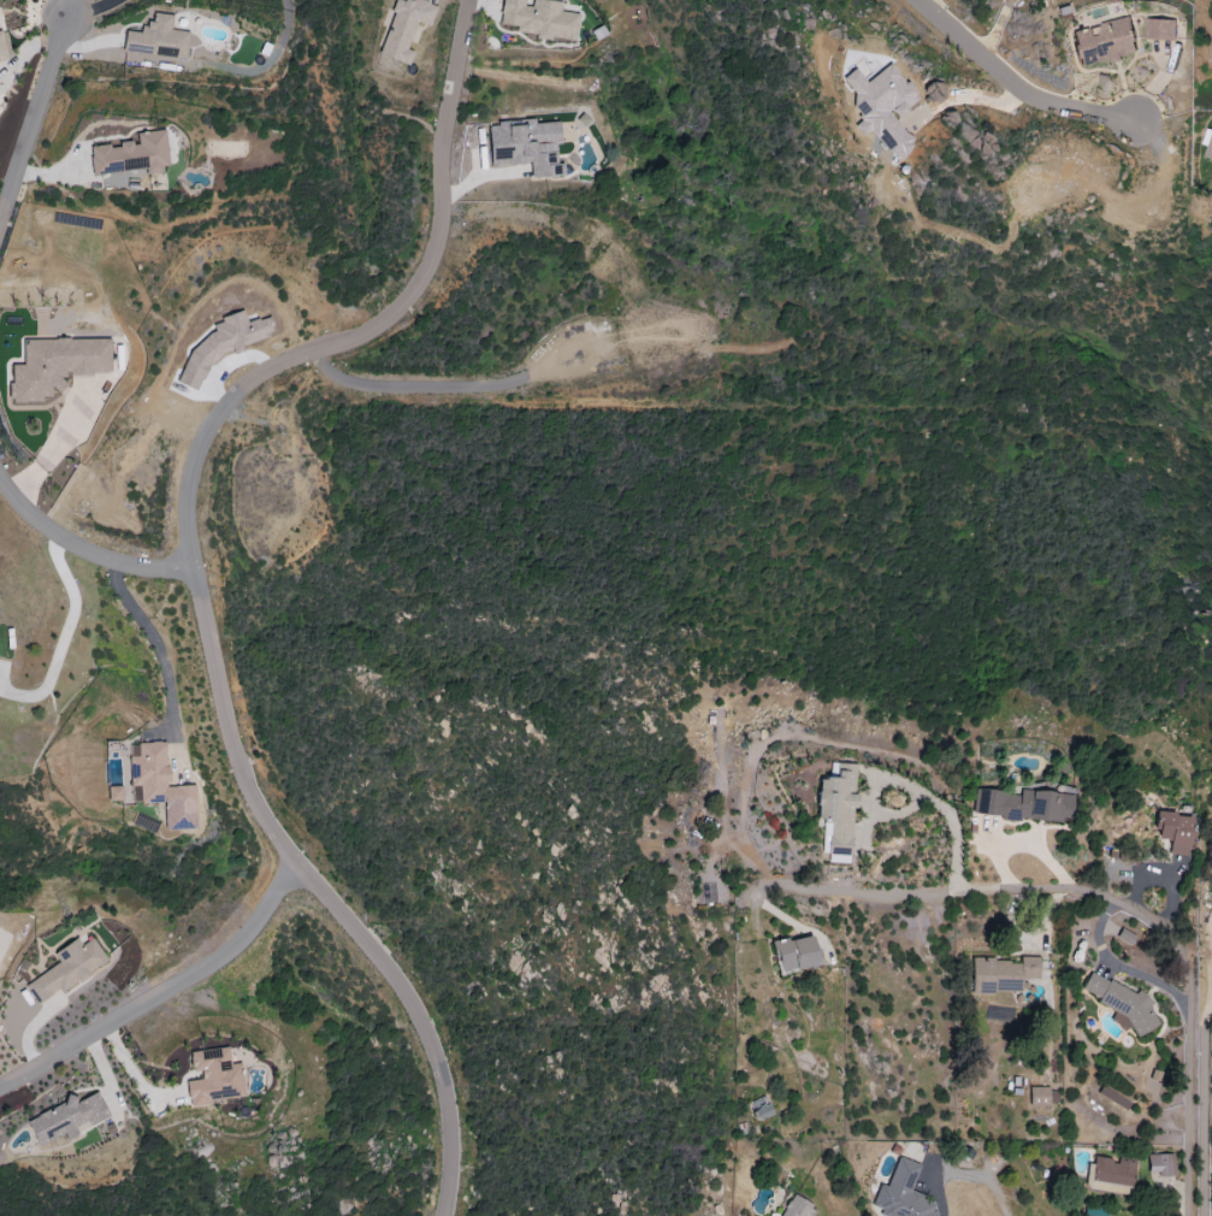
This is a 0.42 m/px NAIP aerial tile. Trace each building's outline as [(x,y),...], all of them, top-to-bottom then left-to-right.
[(409,65),(414,52),(407,49),(416,22),(429,27),(436,5),(420,0),(411,0),(410,2),(403,0),(396,0),(378,54),(409,65)] [(560,11),(561,1),(551,0),(501,0),(499,24),(517,26),(516,34),(576,41),(579,13),(560,11)] [(185,59),(188,32),(170,30),(172,15),(153,12),(151,24),(141,22),(140,32),(125,30),(123,51),(185,59)] [(1072,31),(1080,67),(1104,61),(1103,54),(1112,52),(1114,60),(1141,54),(1132,17),(1092,26),(1072,31)] [(1149,39),(1178,40),(1179,19),(1149,18),(1149,39)] [(865,82),(854,68),(837,81),(865,116),(854,126),(862,136),(870,129),(895,160),(915,144),(895,119),(919,99),(890,63),(865,82)] [(491,165),(530,162),(531,178),(564,175),(563,163),(557,163),(556,145),(560,144),(558,121),(534,123),(534,119),(487,123),(491,165)] [(92,175),(146,168),(147,173),(169,170),(164,130),(134,134),(135,140),(118,142),(118,144),(89,147),(92,175)] [(246,323),(242,311),(211,322),(216,336),(176,350),(188,387),(208,380),(202,361),(274,336),(267,316),(246,323)] [(110,338),(22,340),(23,364),(10,364),(11,402),(51,401),(51,391),(64,391),(64,376),(111,374),(110,338)] [(165,825),(195,824),(194,787),(167,787),(167,742),(136,742),(137,756),(129,756),(130,787),(140,787),(140,804),(165,803),(165,825)] [(108,801),(122,801),(121,786),(107,787),(108,801)] [(973,815),(1071,824),(1074,788),(1057,787),(1057,793),(1020,789),(1019,794),(975,789),(973,815)] [(1169,854),(1187,857),(1193,817),(1158,812),(1154,839),(1171,841),(1169,854)] [(820,965),(814,935),(771,943),(777,973),(820,965)] [(107,961),(92,938),(81,945),(76,939),(52,954),(58,964),(25,985),(39,1006),(107,961)] [(1039,979),(1039,957),(1020,957),(1020,960),(972,960),(972,993),(1021,993),(1021,979),(1039,979)] [(1160,1026),(1144,995),(1137,992),(1135,993),(1089,973),(1082,990),(1095,996),(1100,1005),(1114,1011),(1110,1023),(1126,1030),(1131,1027),(1137,1038),(1160,1026)] [(55,1014),(68,1001),(57,990),(44,1002),(55,1014)] [(244,1097),(241,1064),(230,1065),(228,1048),(189,1052),(192,1078),(186,1078),(189,1108),(210,1106),(210,1101),(244,1097)] [(1098,1094),(1126,1110),(1131,1102),(1103,1086),(1098,1094)] [(1050,1088),(1029,1088),(1030,1107),(1050,1106),(1050,1088)] [(38,1146),(64,1133),(66,1138),(109,1118),(98,1093),(73,1104),(71,1100),(26,1120),(38,1146)] [(749,1102),(758,1121),(773,1114),(765,1095),(749,1102)] [(1170,1154),(1148,1155),(1149,1176),(1171,1175),(1170,1154)] [(1134,1160),(1117,1157),(1117,1160),(1090,1156),(1085,1188),(1129,1195),(1134,1160)] [(898,1157),(887,1187),(880,1185),(872,1206),(882,1210),(880,1215),(934,1215),(939,1204),(910,1193),(920,1166),(898,1157)] [(809,1204),(807,1200),(791,1199),(783,1203),(782,1215),(808,1215),(809,1204)]
